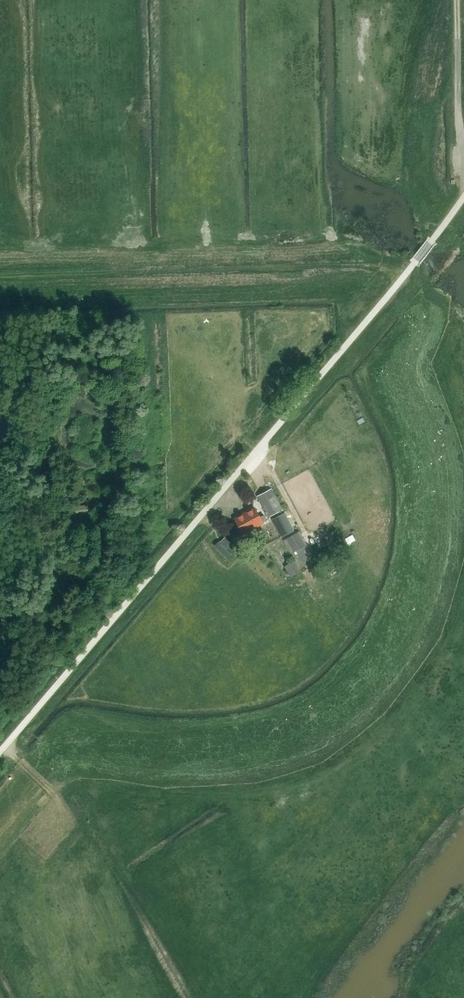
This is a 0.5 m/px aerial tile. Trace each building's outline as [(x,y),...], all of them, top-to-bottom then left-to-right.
[(448,195),(454,197),(456,187),(450,186),(448,195)] [(271,488),(257,495),(268,517),(282,509),(271,488)] [(259,517),(255,508),(235,519),(243,533),(267,520),(264,515),(259,517)] [(293,531),(289,522),(276,528),(280,537),(293,531)] [(297,532),(283,540),(290,552),(304,545),(297,532)] [(294,561),(286,566),(292,576),(300,571),(294,561)]
